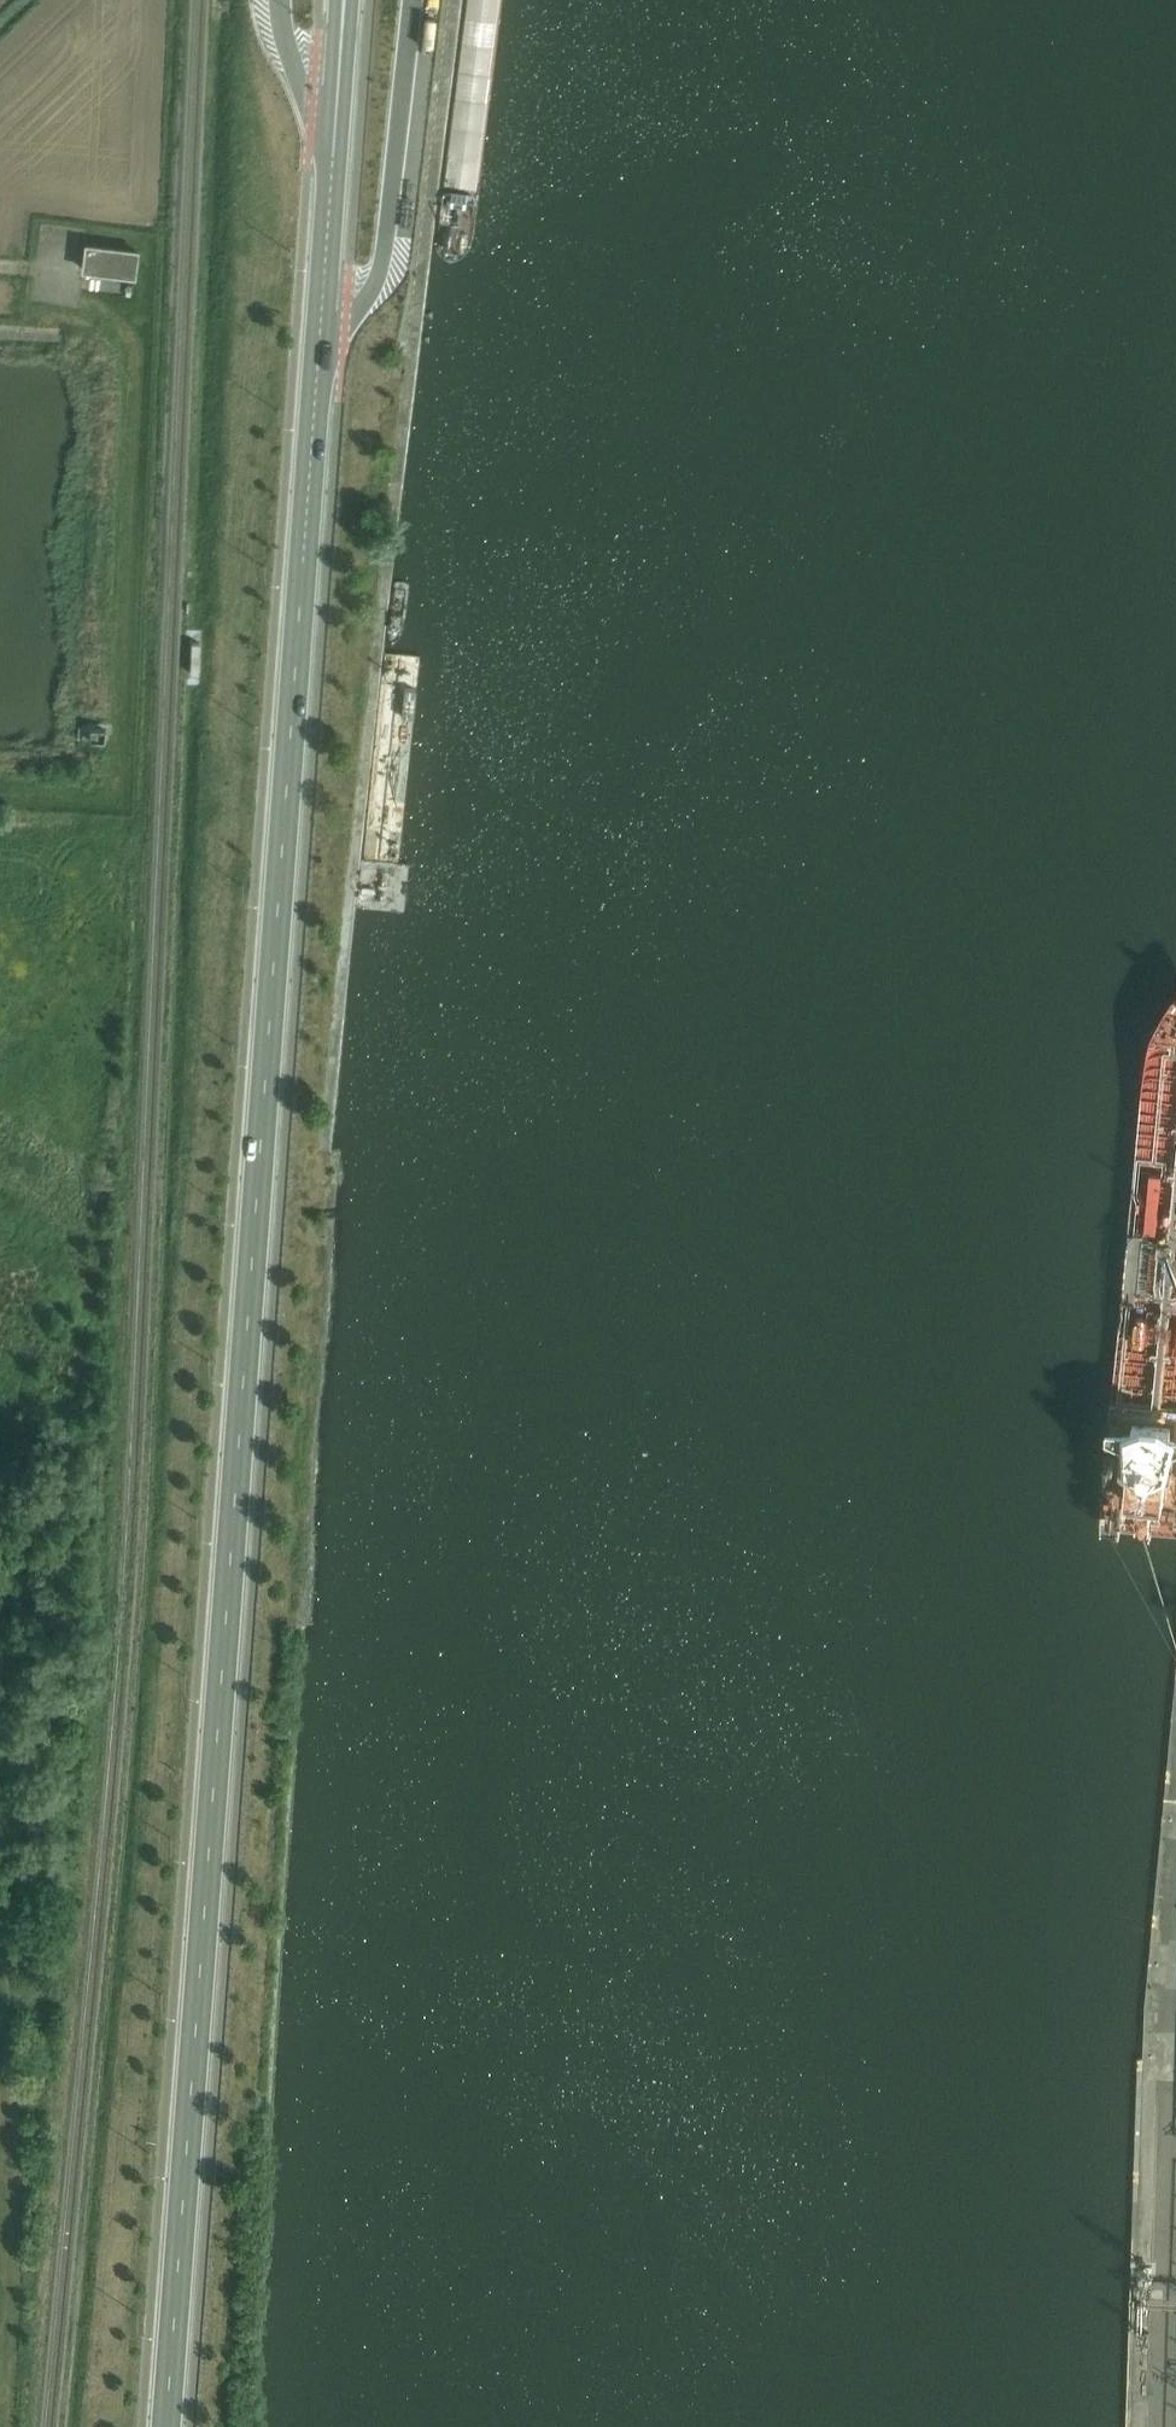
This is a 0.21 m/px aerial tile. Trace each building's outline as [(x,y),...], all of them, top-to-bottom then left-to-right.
[(144,248),(90,242),(86,270),(141,276),(144,248)] [(91,729),(90,741),(108,742),(108,730),(91,729)]
